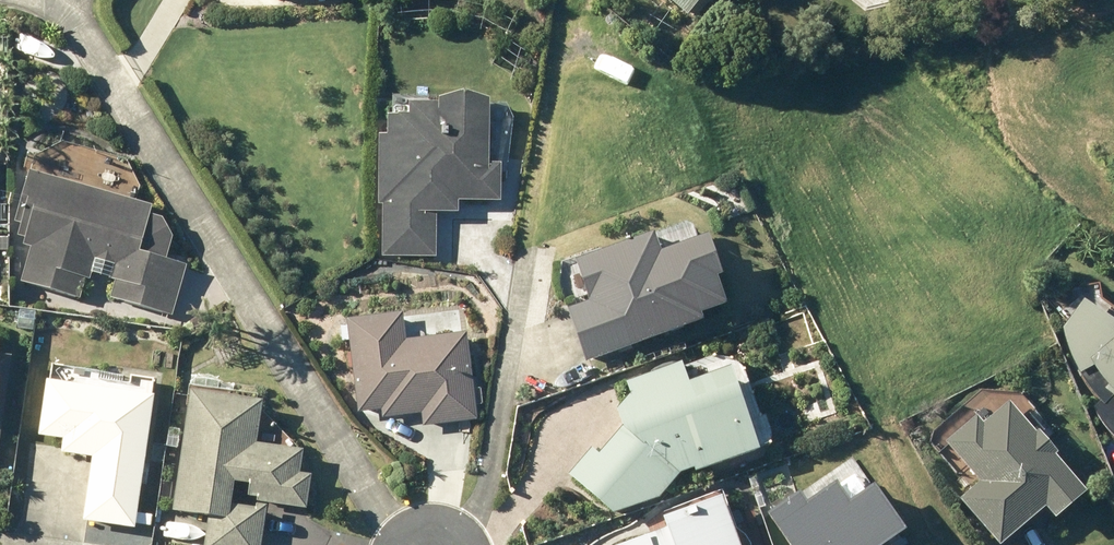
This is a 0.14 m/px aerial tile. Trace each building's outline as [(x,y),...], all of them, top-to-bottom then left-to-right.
[(677,18),(692,0),(655,0),(677,18)] [(387,119),(376,119),(377,139),(369,139),(370,208),(375,208),(377,260),(430,258),(429,216),(450,216),(450,206),(492,205),(492,166),(480,167),(478,105),(427,106),(427,109),(387,110),(387,119)] [(10,202),(19,205),(9,237),(18,240),(17,246),(24,248),(14,284),(72,301),(78,281),(83,282),(85,277),(108,284),(104,299),(166,317),(180,268),(158,262),(165,238),(155,220),(143,217),(146,209),(19,172),(10,202)] [(560,308),(579,361),(696,319),(694,313),(716,305),(706,277),(713,274),(698,233),(651,250),(644,231),(566,259),(581,300),(560,308)] [(1074,306),(1055,332),(1058,345),(1062,358),(1067,370),(1074,382),(1081,393),(1090,404),(1091,405),(1085,411),(1089,421),(1093,429),(1099,437),(1106,443),(1113,435),(1113,337),(1074,306)] [(472,420),(459,330),(399,339),(395,310),(339,318),(353,412),(377,408),(378,417),(416,412),(418,428),(472,420)] [(584,451),(560,478),(605,517),(651,501),(670,480),(684,475),(685,478),(746,456),(717,375),(676,390),(668,368),(616,386),(621,400),(606,415),(612,434),(591,458),(584,451)] [(85,461),(75,525),(125,533),(145,401),(36,384),(28,438),(56,443),(54,456),(85,461)] [(198,544),(254,544),(259,510),(248,509),(248,505),(297,512),(302,479),(290,478),(293,454),(246,448),(253,405),(182,395),(165,513),(202,518),(198,544)] [(947,505),(980,544),(995,544),(1032,515),(1041,526),(1074,499),(1040,458),(1043,456),(1028,437),(1024,440),(998,408),(974,428),(968,421),(936,447),(969,486),(947,505)] [(761,512),(782,544),(882,544),(878,540),(895,529),(865,483),(840,500),(828,483),(800,502),(793,491),(761,512)] [(653,521),(657,534),(624,544),(724,544),(710,502),(653,521)]
